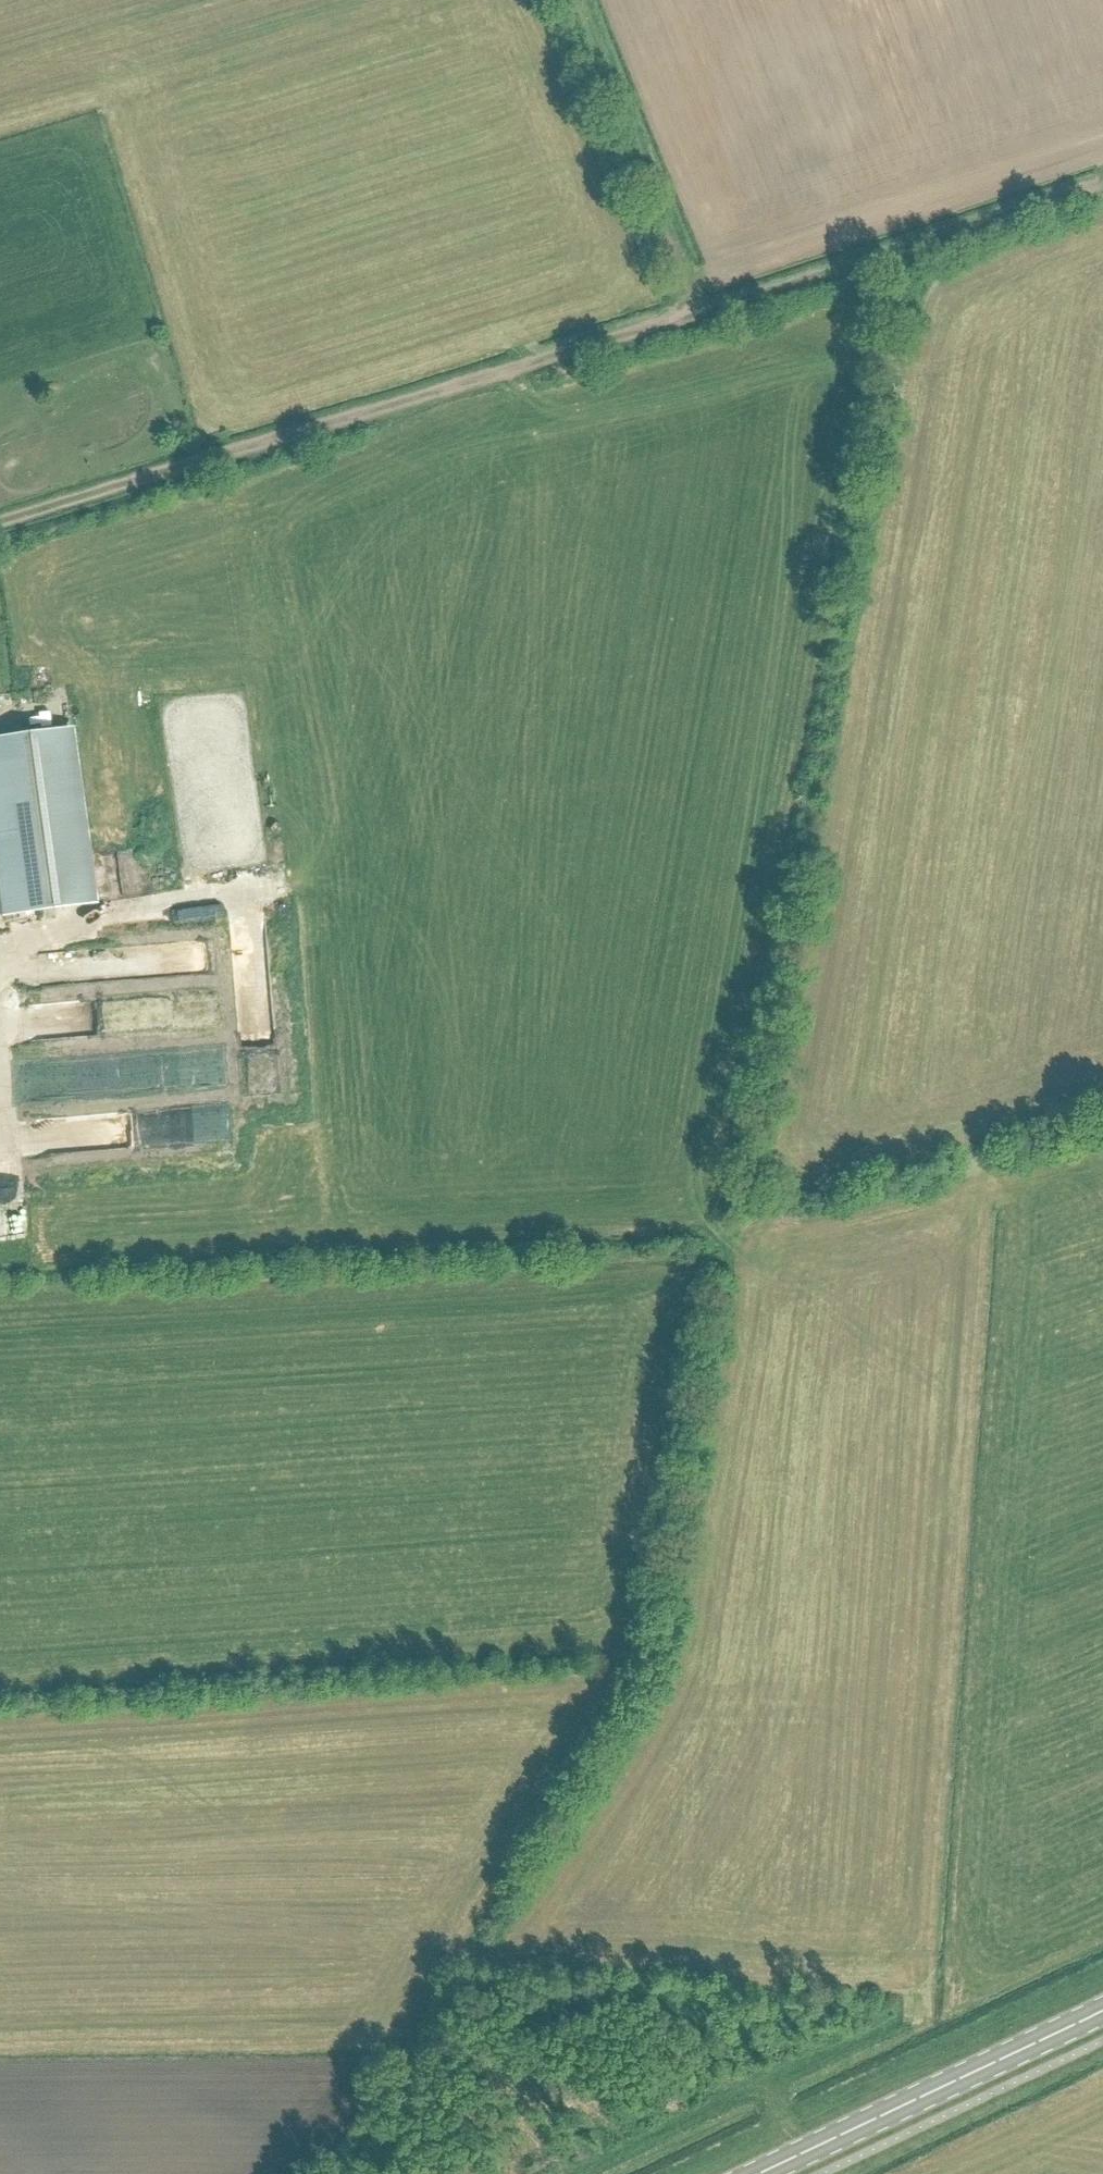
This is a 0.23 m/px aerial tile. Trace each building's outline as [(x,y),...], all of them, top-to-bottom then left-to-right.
[(99,903),(74,728),(0,738),(0,916),(99,903)] [(172,964),(182,964),(182,957),(191,958),(192,936),(173,936),(172,964)] [(104,1019),(230,1015),(229,987),(103,992),(104,1019)] [(148,1076),(251,1071),(249,1041),(146,1046),(148,1076)] [(145,1131),(193,1130),(192,1109),(144,1110),(145,1131)]
